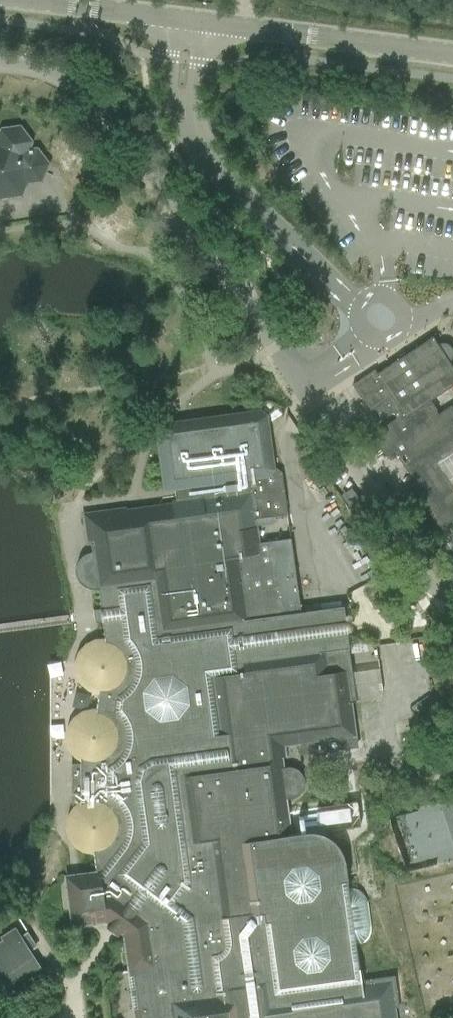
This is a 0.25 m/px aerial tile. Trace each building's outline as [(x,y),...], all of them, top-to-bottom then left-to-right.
[(20,192),(24,182),(27,181),(41,178),(44,164),(18,131),(5,133),(2,138),(0,144),(0,195),(20,192)] [(409,472),(413,478),(415,477),(421,487),(416,491),(442,532),(452,525),(452,487),(444,472),(440,475),(433,465),(452,452),(452,408),(452,406),(438,414),(436,411),(437,410),(431,400),(452,386),(452,366),(448,358),(452,355),(449,350),(445,344),(440,347),(433,337),(378,373),(375,370),(353,385),(370,411),(375,407),(381,417),(392,410),(397,418),(372,435),(387,457),(395,452),(409,472)] [(93,851),(96,872),(80,874),(68,891),(69,901),(70,912),(87,924),(108,921),(109,920),(112,922),(116,925),(124,931),(125,932),(124,934),(129,971),(136,1017),(396,1017),(394,1008),(400,1007),(395,976),(362,981),(357,946),(363,943),(368,939),(371,933),(371,926),(368,903),(366,897),(361,892),(356,889),(349,888),(346,863),(342,853),(336,844),(328,837),(318,833),(307,833),(291,835),(286,799),(292,798),(299,795),(304,789),(305,781),(303,775),(299,771),(294,768),(287,767),(282,768),(280,758),(286,757),(284,745),(300,743),(302,753),(319,751),(340,748),(340,750),(357,748),(351,702),(357,702),(349,644),(346,625),(344,607),(301,613),(291,539),(275,541),(260,543),(256,543),(253,520),(272,517),(288,515),(282,472),(273,466),(267,419),(257,412),(246,413),(235,415),(223,416),(212,418),(201,419),(190,421),(179,422),(168,424),(157,425),(166,489),(175,488),(177,504),(127,511),(126,506),(82,513),(87,546),(91,545),(92,552),(85,554),(80,559),(76,566),(76,574),(78,581),(83,586),(90,589),(98,590),(100,609),(94,610),(95,616),(96,622),(102,621),(105,641),(96,642),(88,646),(82,652),(79,660),(78,668),(80,676),(85,683),(91,688),(99,690),(96,712),(87,713),(78,717),(72,724),(69,733),(70,743),(74,751),(81,758),(81,764),(72,764),(72,805),(81,805),(74,811),(70,819),(69,828),(71,837),(77,844),(84,849),(93,851)] [(349,808),(320,812),(322,825),(351,821),(349,808)] [(27,947),(34,942),(29,933),(22,938),(0,952),(0,979),(9,993),(43,972),(27,947)]
